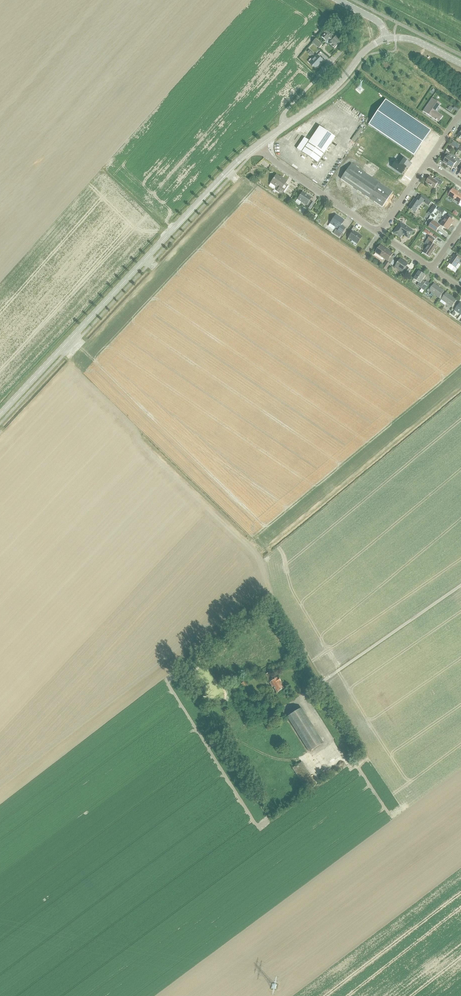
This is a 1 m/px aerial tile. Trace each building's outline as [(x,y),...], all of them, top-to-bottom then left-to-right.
[(325,33),(321,37),(325,41),(328,38),(331,41),(332,40),(329,37),(325,33)] [(331,35),(329,37),(332,40),(338,45),(341,42),(341,41),(335,36),(334,37),(331,34),(331,35)] [(315,39),(312,42),(319,48),(322,45),(315,39)] [(329,44),(334,49),(338,45),(332,40),(331,41),(330,43),(329,44)] [(317,55),(309,63),(315,69),(323,61),(317,55)] [(439,122),(443,116),(435,111),(440,104),(432,98),(423,111),(439,122)] [(414,155),(431,130),(385,100),(368,124),(414,155)] [(317,163),(335,137),(319,127),(309,141),(304,138),(297,149),(317,163)] [(356,134),(351,140),(355,143),(359,137),(356,134)] [(448,166),(454,157),(455,155),(452,153),(451,154),(447,152),(442,159),(444,161),(443,163),(448,166)] [(454,157),(448,166),(452,169),(453,167),(456,169),(460,161),(457,158),(457,157),(455,155),(454,157)] [(396,160),(391,167),(401,174),(406,167),(403,165),(406,160),(401,156),(397,161),(396,160)] [(351,163),(341,179),(382,207),(393,192),(351,163)] [(271,183),(269,185),(273,188),(274,185),(279,188),(277,190),(282,194),(288,185),(285,183),(287,181),(283,178),(282,179),(276,174),(271,183)] [(435,180),(430,177),(426,183),(434,188),(437,184),(440,186),(443,182),(436,178),(435,180)] [(447,194),(449,195),(448,195),(460,203),(459,205),(460,207),(460,194),(453,189),(452,190),(450,189),(447,194)] [(297,199),(295,202),(299,204),(301,201),(306,205),(307,205),(308,205),(306,207),(310,210),(315,203),(311,201),(310,200),(311,198),(302,192),(297,199)] [(420,197),(419,196),(416,200),(415,199),(408,208),(415,213),(421,204),(424,200),(420,197)] [(453,221),(452,220),(454,217),(449,214),(447,217),(446,216),(440,225),(447,230),(453,221)] [(341,225),(344,220),(336,215),(328,226),(333,229),(335,227),(338,228),(334,234),(339,237),(346,228),(341,225)] [(440,226),(433,221),(429,227),(436,232),(440,226)] [(413,232),(400,223),(394,233),(400,237),(403,234),(409,238),(413,232)] [(357,244),(362,237),(355,232),(357,229),(353,227),(348,235),(350,236),(348,238),(357,244)] [(429,257),(437,247),(432,244),(435,240),(430,236),(424,244),(427,246),(423,253),(429,257)] [(388,261),(393,254),(380,245),(375,252),(388,261)] [(455,255),(449,264),(450,264),(448,267),(452,270),(454,267),(455,268),(459,262),(460,263),(460,259),(455,255)] [(406,276),(410,269),(408,267),(407,268),(406,267),(408,264),(401,259),(395,267),(402,272),(404,270),(405,271),(403,274),(406,276)] [(419,271),(414,279),(419,283),(417,285),(425,290),(427,287),(424,285),(426,282),(423,280),(426,276),(419,271)] [(434,294),(440,287),(435,284),(433,286),(432,285),(428,290),(434,294)] [(440,287),(434,294),(441,299),(444,294),(443,293),(445,291),(440,287)] [(445,295),(444,294),(441,299),(447,303),(452,296),(447,293),(445,295)] [(452,296),(447,303),(453,308),(456,303),(455,302),(457,300),(452,296)] [(277,692),(284,688),(280,682),(278,678),(276,679),(276,678),(274,679),(270,672),(265,675),(272,687),(274,686),(277,692)] [(249,696),(253,694),(244,679),(240,682),(249,696)] [(309,751),(323,742),(302,708),(288,717),(309,751)]
